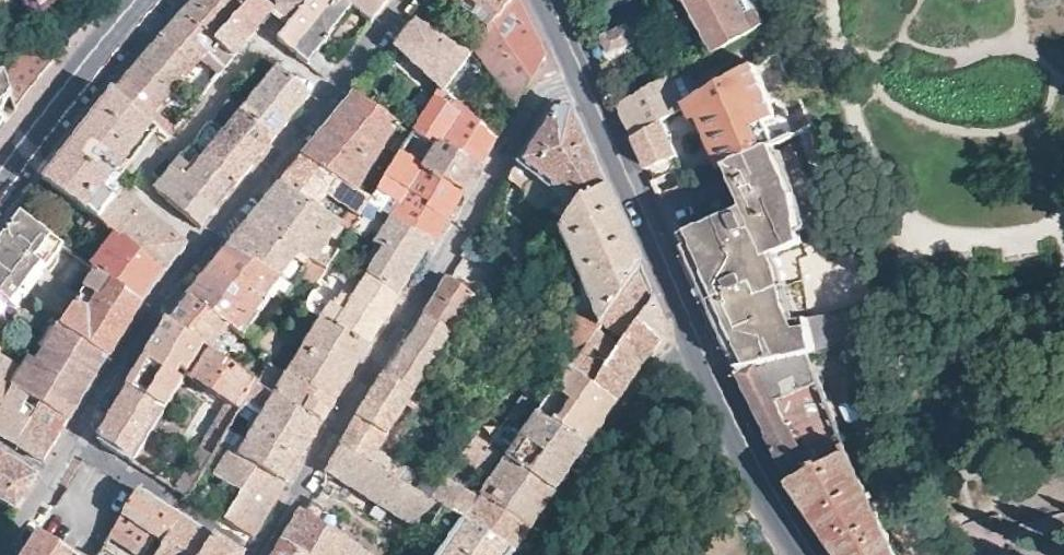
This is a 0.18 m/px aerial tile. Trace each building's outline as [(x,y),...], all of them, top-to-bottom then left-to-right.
[(188,6),(151,48),(137,64),(171,94),(194,66),(215,83),(273,11),(264,4),(264,2),(266,0),(192,0),(188,6)] [(275,9),(284,17),(291,23),(310,0),(283,0),(275,9)] [(387,0),(310,0),(291,23),(279,38),(326,76),(337,63),(317,47),(351,6),(371,21),(388,1),(387,0)] [(461,4),(490,27),(512,0),(456,0),(461,4)] [(473,46),(517,108),(548,61),(548,57),(527,18),(518,0),(512,0),(490,27),(473,46)] [(767,30),(753,0),(695,0),(687,3),(713,57),(767,30)] [(392,43),(439,86),(467,53),(414,16),(402,31),(392,43)] [(635,50),(626,27),(591,40),(601,64),(635,50)] [(765,52),(776,47),(770,34),(759,39),(765,52)] [(3,77),(10,96),(15,112),(38,84),(56,60),(34,41),(3,77)] [(273,72),(243,110),(276,137),(293,116),(313,92),(265,54),(260,62),(273,72)] [(111,92),(153,127),(168,139),(174,133),(152,115),(161,105),(171,94),(137,64),(126,76),(113,92),(111,92)] [(730,166),(818,131),(808,112),(798,117),(795,112),(785,117),(758,68),(692,104),(699,118),(702,121),(705,123),(709,124),(713,124),(730,166)] [(691,84),(685,71),(619,103),(625,116),(633,136),(661,121),(684,109),(676,92),(691,84)] [(3,77),(0,78),(0,108),(1,107),(10,96),(3,77)] [(97,222),(113,201),(108,196),(103,192),(112,181),(153,127),(111,92),(110,92),(94,113),(56,161),(41,180),(53,190),(83,213),(86,213),(92,218),(97,222)] [(431,96),(416,125),(440,141),(479,168),(490,151),(497,140),(474,125),(453,111),(431,96)] [(225,132),(211,121),(192,146),(237,184),(254,163),(276,137),(243,110),(229,99),(219,112),(233,122),(225,132)] [(623,236),(609,204),(604,191),(589,154),(571,108),(569,105),(567,103),(564,102),(561,101),(559,101),(557,101),(555,102),(554,103),(552,104),(551,104),(551,105),(550,107),(516,162),(506,178),(525,191),(525,201),(535,208),(550,209),(562,218),(545,246),(577,319),(558,326),(574,345),(579,353),(581,342),(582,340),(583,338),(584,335),(585,333),(636,268),(623,236)] [(305,150),(373,198),(385,178),(402,149),(405,145),(343,103),(325,125),(305,150)] [(485,106),(474,125),(497,140),(509,122),(485,106)] [(678,157),(661,121),(633,136),(648,169),(678,157)] [(873,310),(877,309),(837,172),(818,131),(730,166),(749,217),(743,220),(741,215),(736,218),(734,219),(736,224),(729,227),(725,218),(704,226),(709,238),(702,253),(708,264),(696,269),(743,377),(812,360),(821,358),(812,324),(873,310)] [(479,168),(440,141),(424,166),(462,195),(470,182),(479,168)] [(217,209),(237,184),(192,146),(186,153),(199,164),(187,178),(174,167),(156,190),(199,230),(217,209)] [(454,208),(462,195),(424,166),(402,149),(385,178),(446,221),(454,208)] [(291,167),(279,182),(351,234),(352,232),(373,198),(305,150),(291,167)] [(27,187),(25,189),(37,197),(44,203),(53,190),(41,180),(36,177),(27,187)] [(385,178),(373,198),(433,241),(438,232),(446,221),(385,178)] [(297,268),(309,274),(318,261),(329,268),(337,255),(351,234),(279,182),(257,210),(229,244),(287,283),(294,274),(297,268)] [(118,239),(143,207),(134,200),(123,190),(113,201),(97,222),(118,239)] [(28,204),(19,197),(10,206),(17,211),(22,215),(28,204)] [(375,245),(360,269),(366,272),(400,293),(416,269),(433,241),(373,198),(352,232),(375,245)] [(173,262),(185,246),(166,229),(143,207),(118,239),(139,256),(161,275),(173,262)] [(61,243),(22,215),(17,211),(0,234),(0,298),(15,309),(23,298),(61,243)] [(97,222),(92,218),(84,230),(105,247),(91,265),(95,268),(137,299),(139,301),(141,302),(149,291),(152,287),(161,275),(139,256),(118,239),(97,222)] [(694,263),(696,269),(708,264),(702,253),(709,238),(704,226),(682,235),(694,263)] [(352,232),(351,234),(337,255),(360,269),(375,245),(352,232)] [(229,244),(207,270),(186,296),(228,324),(255,342),(259,345),(269,331),(297,290),(287,283),(229,244)] [(337,255),(329,268),(323,278),(339,288),(351,295),(366,272),(360,269),(337,255)] [(309,274),(307,276),(319,284),(323,278),(329,268),(318,261),(309,274)] [(121,331),(139,301),(137,299),(95,268),(72,307),(61,325),(105,358),(121,331)] [(287,283),(297,290),(307,276),(309,274),(297,268),(294,274),(287,283)] [(643,284),(636,268),(585,333),(584,335),(583,338),(582,340),(581,342),(579,353),(569,371),(593,387),(625,339),(650,302),(643,284)] [(366,272),(351,295),(386,317),(396,300),(400,293),(366,272)] [(439,351),(472,295),(448,275),(430,303),(411,334),(439,351)] [(276,356),(271,363),(287,374),(320,317),(304,307),(315,290),(319,284),(307,276),(297,290),(269,331),(284,342),(282,346),(276,356)] [(339,288),(323,278),(319,284),(315,290),(331,299),(339,288)] [(331,299),(315,290),(304,307),(320,317),(368,347),(375,335),(386,317),(351,295),(339,288),(331,299)] [(61,325),(72,307),(54,294),(42,312),(47,316),(58,324),(61,325)] [(167,320),(204,345),(211,350),(228,324),(186,296),(177,306),(170,315),(167,320)] [(15,309),(0,298),(0,332),(15,309)] [(40,326),(47,316),(42,312),(23,298),(15,309),(40,326)] [(650,302),(625,339),(648,355),(658,339),(660,335),(658,321),(656,316),(650,302)] [(58,324),(47,316),(40,326),(15,309),(0,332),(0,335),(29,355),(35,359),(58,324)] [(881,344),(873,310),(812,324),(821,358),(881,344)] [(368,347),(320,317),(287,374),(334,404),(349,378),(368,347)] [(136,372),(172,396),(182,380),(169,370),(174,363),(187,372),(204,345),(167,320),(150,348),(136,372)] [(105,358),(61,325),(58,324),(35,359),(29,355),(21,369),(11,384),(14,385),(45,405),(69,420),(85,392),(105,358)] [(228,324),(211,350),(237,368),(255,342),(228,324)] [(266,349),(276,356),(282,346),(284,342),(269,331),(259,345),(266,349)] [(387,374),(413,392),(439,351),(411,334),(399,354),(387,374)] [(0,335),(0,355),(21,369),(29,355),(0,335)] [(648,355),(625,339),(593,387),(615,402),(632,377),(648,355)] [(255,342),(237,368),(249,376),(266,349),(259,345),(255,342)] [(216,424),(229,432),(245,405),(259,383),(249,376),(237,368),(211,350),(204,345),(187,372),(230,401),(216,424)] [(266,349),(249,376),(259,383),(271,363),(276,356),(266,349)] [(14,385),(11,384),(21,369),(0,355),(0,408),(14,385)] [(738,378),(788,479),(839,554),(895,554),(848,450),(812,360),(743,377),(738,378)] [(271,363),(259,383),(321,425),(325,418),(334,404),(287,374),(271,363)] [(545,408),(553,395),(516,370),(489,408),(473,433),(501,452),(507,456),(555,489),(570,467),(591,438),(545,408)] [(593,387),(569,371),(553,395),(545,408),(591,438),(597,429),(615,402),(593,387)] [(96,438),(133,461),(151,430),(172,396),(136,372),(119,399),(96,438)] [(341,443),(431,500),(437,489),(378,451),(406,405),(418,412),(426,401),(413,392),(387,374),(384,373),(360,413),(341,443)] [(321,425),(259,383),(245,405),(256,412),(234,447),(286,483),(302,457),(321,425)] [(45,405),(14,385),(0,408),(0,436),(3,437),(20,447),(45,405)] [(473,433),(489,408),(469,394),(453,419),(464,427),(473,433)] [(55,446),(69,420),(45,405),(20,447),(45,463),(55,446)] [(456,439),(465,445),(473,433),(464,427),(456,439)] [(133,461),(155,475),(174,444),(151,430),(133,461)] [(501,452),(473,433),(465,445),(445,477),(472,494),(477,488),(501,452)] [(234,447),(224,441),(215,456),(206,469),(217,475),(200,503),(253,536),(270,509),(286,483),(234,447)] [(431,522),(441,507),(431,500),(341,443),(335,453),(326,468),(322,483),(331,489),(338,478),(423,534),(431,522)] [(206,469),(215,456),(201,448),(177,488),(190,496),(206,469)] [(507,456),(501,452),(477,488),(483,492),(507,456)] [(13,514),(36,476),(0,454),(0,506),(13,514)] [(507,456),(483,492),(530,525),(540,510),(555,489),(507,456)] [(437,489),(431,500),(441,507),(512,551),(519,541),(530,525),(483,492),(477,488),(472,494),(445,477),(437,489)] [(136,489),(109,534),(141,554),(152,537),(160,542),(152,554),(200,554),(212,536),(157,502),(136,489)] [(302,554),(307,554),(324,529),(315,523),(322,510),(309,501),(298,511),(283,536),(280,540),(302,554)] [(512,551),(441,507),(431,522),(452,537),(440,554),(510,554),(512,551)] [(307,554),(364,554),(324,529),(307,554)] [(36,533),(23,554),(72,554),(36,533)] [(222,542),(212,536),(200,554),(243,554),(222,542)] [(280,540),(274,551),(272,554),(302,554),(280,540)] [(102,544),(97,553),(100,554),(119,554),(102,544)]
